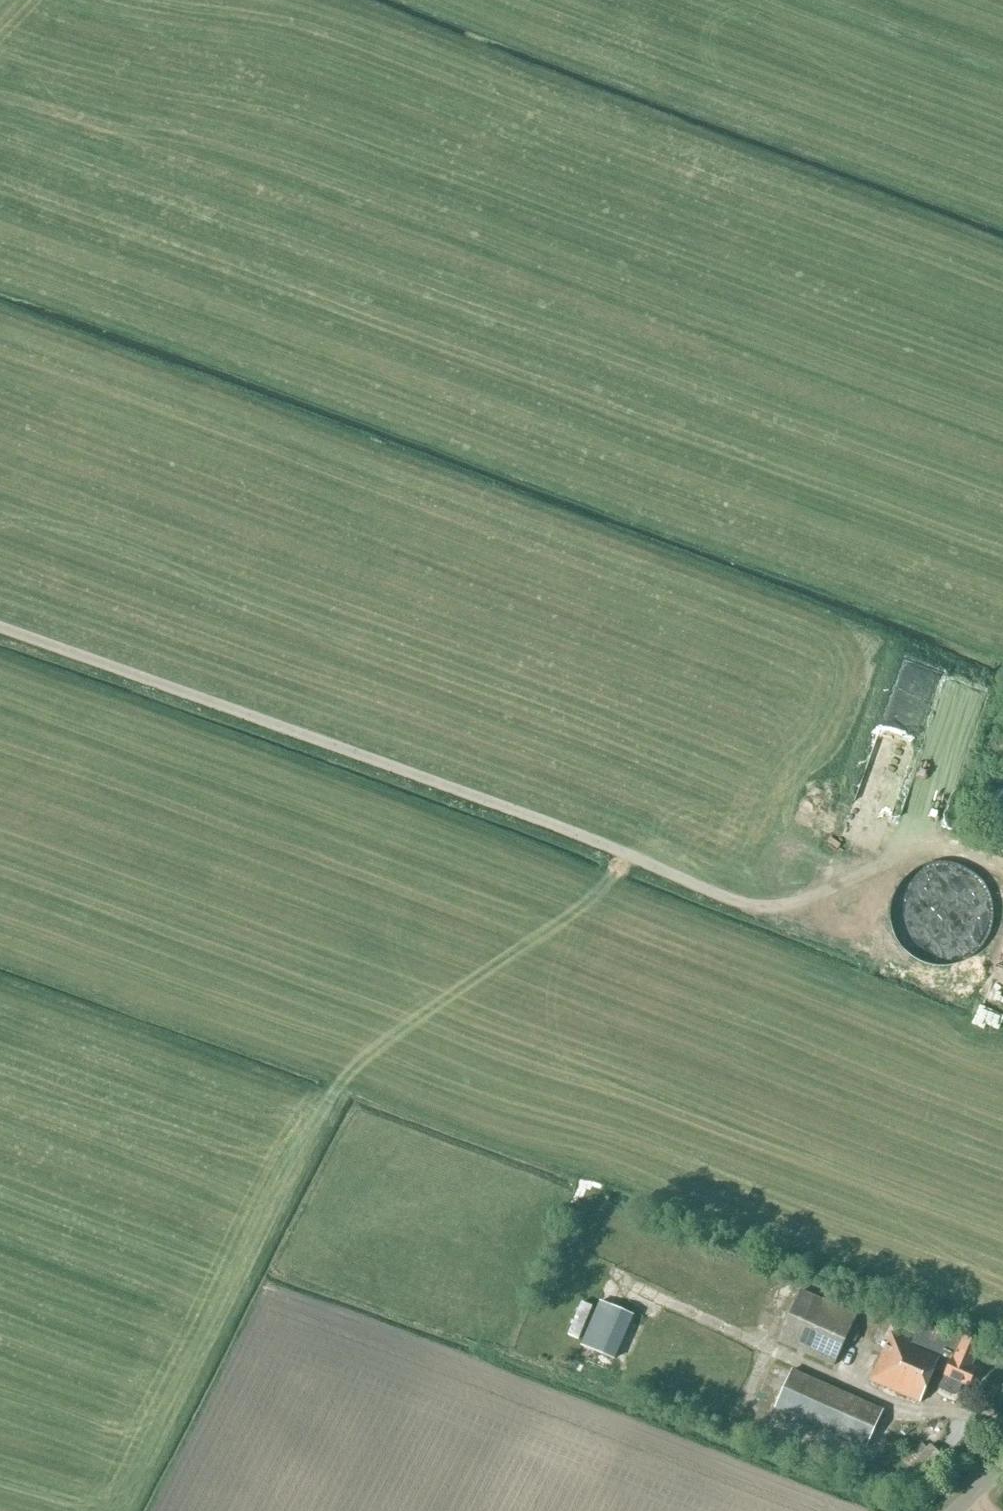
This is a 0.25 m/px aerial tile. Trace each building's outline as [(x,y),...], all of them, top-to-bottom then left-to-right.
[(834,1365),(859,1308),(805,1283),(779,1341),(834,1365)] [(580,1346),(614,1360),(633,1316),(599,1301),(580,1346)] [(763,1327),(770,1307),(760,1303),(753,1323),(763,1327)] [(951,1360),(938,1388),(950,1394),(957,1391),(960,1384),(968,1387),(976,1370),(971,1367),(981,1345),(962,1337),(961,1340),(921,1322),(912,1342),(941,1355),(951,1360)] [(920,1403),(941,1355),(912,1342),(891,1333),(871,1381),(920,1403)] [(775,1408),(866,1449),(883,1411),(791,1371),(775,1408)] [(919,1460),(929,1450),(922,1444),(912,1454),(919,1460)]
